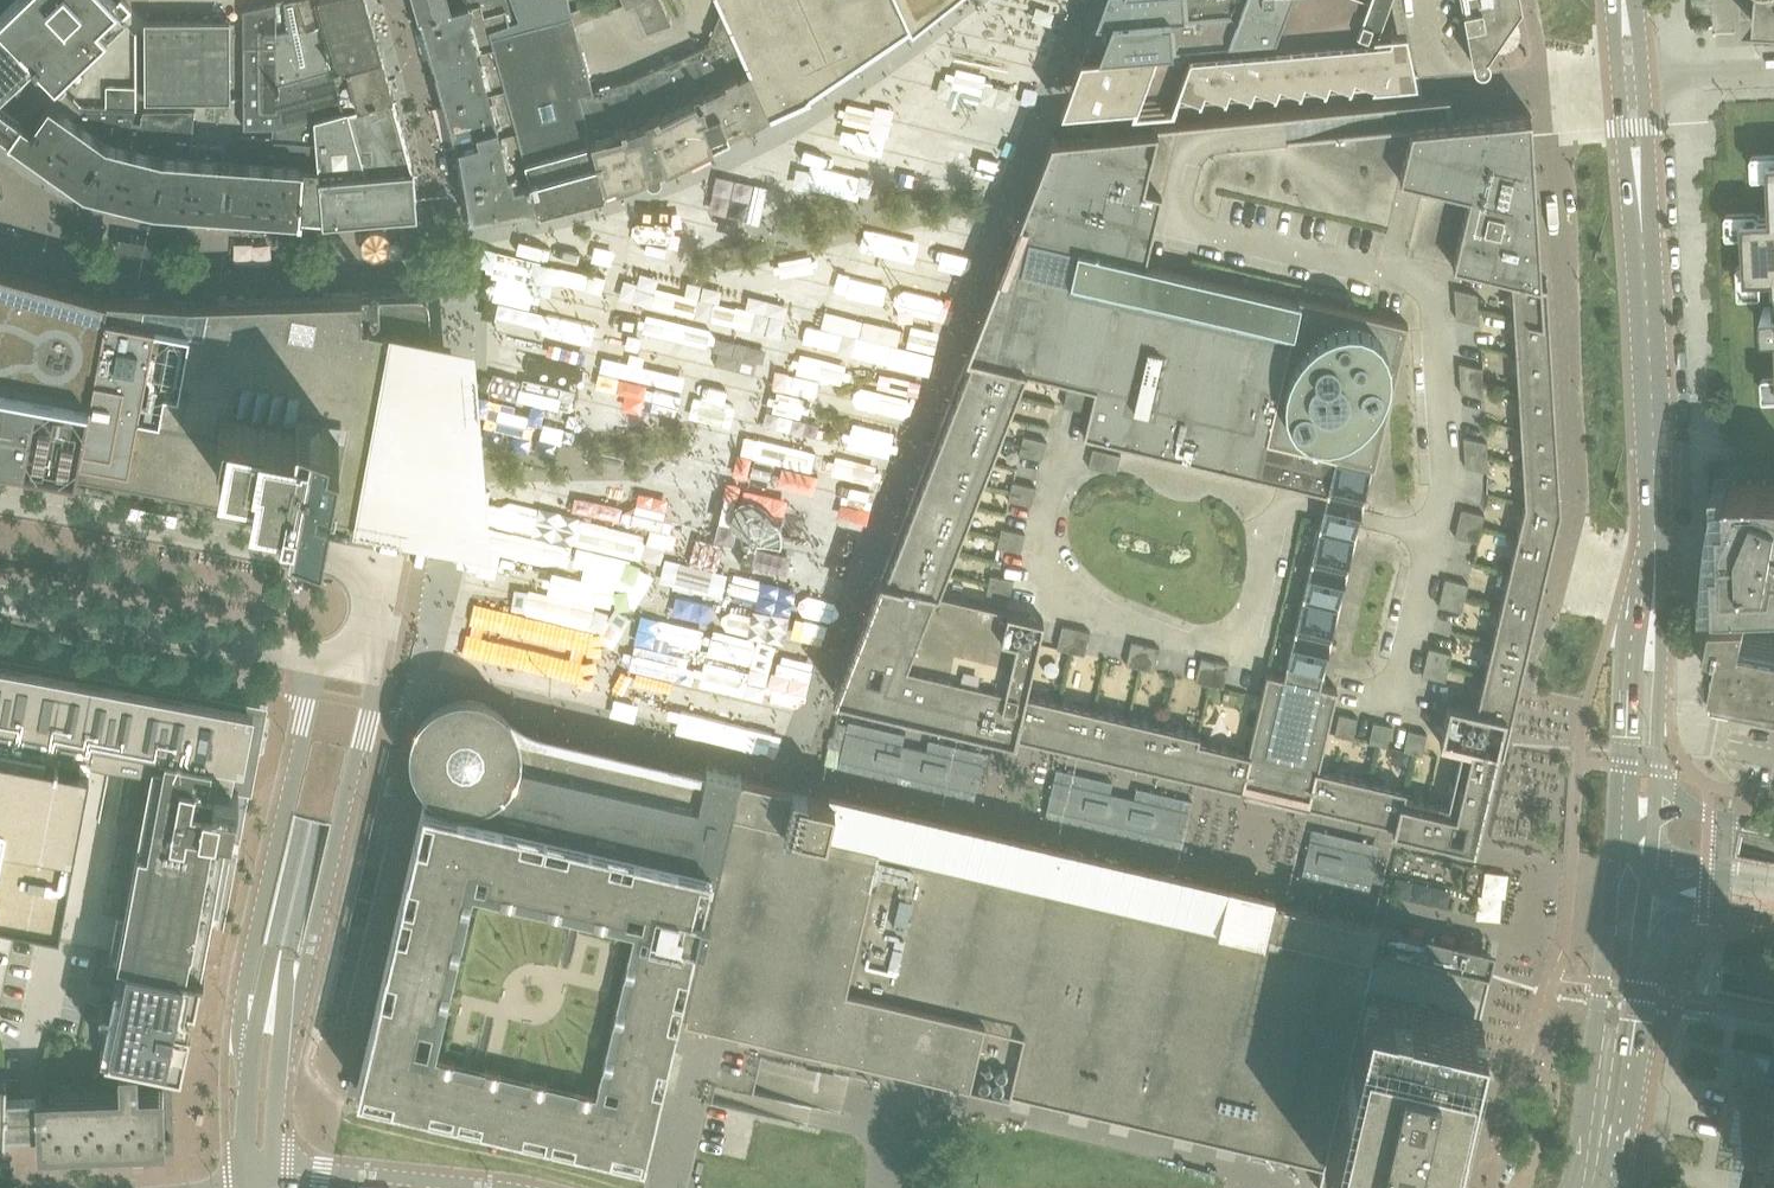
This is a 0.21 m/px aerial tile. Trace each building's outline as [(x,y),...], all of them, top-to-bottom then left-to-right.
[(55,82),(131,8),(123,0),(117,0),(115,2),(114,0),(14,0),(0,13),(0,23),(55,82)] [(301,77),(381,53),(366,0),(284,0),(290,29),(277,31),(276,83),(301,77)] [(416,16),(419,14),(456,146),(467,208),(469,217),(537,205),(490,36),(487,30),(513,21),(505,0),(413,0),(416,16)] [(517,19),(521,29),(490,36),(537,205),(604,188),(578,94),(593,90),(574,26),(571,16),(567,0),(510,0),(517,19)] [(571,11),(575,24),(605,12),(601,0),(599,0),(571,11)] [(646,27),(671,18),(663,0),(634,0),(646,27)] [(770,112),(771,113),(807,92),(805,89),(842,66),(840,63),(870,45),(872,47),(909,24),(909,25),(910,25),(909,25),(907,18),(906,18),(903,11),(902,10),(897,0),(720,0),(724,10),(770,112)] [(902,10),(903,11),(906,18),(907,18),(909,25),(910,25),(912,23),(911,22),(935,3),(936,4),(938,2),(937,2),(939,0),(897,0),(902,10)] [(1135,100),(1133,106),(1172,103),(1175,96),(1193,95),(1212,93),(1253,90),(1416,76),(1405,25),(1375,27),(1381,12),(1385,0),(1286,0),(1273,36),(1261,37),(1261,38),(1079,53),(1060,106),(1061,106),(1135,100)] [(1095,15),(1094,18),(1083,48),(1082,51),(1081,53),(1261,38),(1261,37),(1273,36),(1286,0),(1101,0),(1095,15)] [(1473,62),(1474,64),(1475,66),(1478,67),(1482,67),(1484,67),(1486,65),(1487,64),(1489,62),(1489,60),(1489,58),(1489,55),(1487,53),(1486,52),(1496,38),(1500,41),(1509,27),(1506,24),(1521,2),(1520,0),(1461,0),(1473,62)] [(1756,23),(1773,24),(1773,0),(1758,0),(1756,23)] [(276,83),(277,31),(277,2),(243,10),(243,19),(243,44),(243,128),(272,128),(275,128),(314,116),(394,93),(386,60),(383,61),(381,53),(301,77),(276,83)] [(719,13),(707,44),(636,77),(667,164),(688,156),(736,132),(735,130),(747,125),(770,113),(769,112),(770,112),(724,10),(719,13)] [(230,19),(144,19),(144,99),(230,99),(230,19)] [(513,21),(487,30),(490,36),(521,29),(517,19),(513,21)] [(0,23),(0,121),(12,129),(9,133),(10,133),(9,134),(18,140),(20,137),(23,139),(30,129),(42,138),(35,148),(38,150),(36,153),(44,158),(49,151),(74,118),(79,109),(55,82),(0,23)] [(667,165),(667,164),(636,77),(627,80),(593,90),(578,94),(604,188),(607,188),(630,180),(630,178),(651,170),(652,171),(654,171),(653,170),(667,165)] [(106,106),(135,106),(135,84),(106,83),(106,106)] [(322,219),(402,213),(416,196),(413,166),(412,166),(394,93),(314,116),(316,139),(318,166),(322,215),(322,219)] [(1558,501),(1554,425),(1545,276),(1539,275),(1530,112),(1451,119),(1450,109),(1449,99),(1157,124),(1052,133),(1016,224),(1006,249),(1000,266),(966,353),(834,692),(1014,733),(1276,794),(1310,802),(1394,822),(1474,841),(1475,838),(1492,761),(1493,757),(1494,754),(1495,751),(1495,748),(1501,750),(1509,717),(1515,689),(1558,501)] [(114,185),(124,144),(134,109),(79,109),(74,118),(49,151),(44,158),(84,187),(87,188),(89,178),(103,182),(103,183),(113,186),(114,185)] [(195,109),(141,109),(138,121),(133,120),(127,145),(124,144),(114,185),(126,188),(125,192),(126,193),(125,199),(162,208),(162,206),(163,202),(163,201),(170,203),(170,204),(172,204),(174,204),(175,205),(176,205),(179,205),(179,206),(180,206),(181,206),(183,206),(183,207),(184,207),(187,197),(197,198),(207,205),(206,210),(220,211),(224,160),(224,148),(192,145),(195,109)] [(238,161),(224,160),(220,211),(254,214),(258,203),(270,202),(272,215),(301,217),(301,214),(322,215),(318,166),(316,139),(314,116),(275,128),(272,128),(271,136),(240,134),(238,161)] [(1762,273),(1773,273),(1773,157),(1770,157),(1773,214),(1744,215),(1747,274),(1762,273)] [(131,238),(118,236),(116,246),(129,249),(132,249),(170,256),(171,251),(172,245),(131,238)] [(0,259),(0,448),(75,462),(78,447),(108,289),(0,259)] [(173,294),(108,289),(78,447),(75,462),(215,488),(247,490),(262,493),(278,496),(276,504),(306,509),(307,502),(353,511),(352,517),(433,533),(491,544),(474,339),(431,331),(428,299),(427,296),(426,294),(424,292),(422,291),(419,290),(417,290),(406,290),(379,291),(379,289),(378,287),(376,287),(375,286),(373,286),(372,287),(371,288),(370,290),(205,295),(205,294),(173,294)] [(1766,307),(1765,307),(1764,308),(1764,309),(1765,328),(1765,329),(1766,330),(1767,330),(1773,329),(1773,307),(1766,307)] [(1772,479),(1759,478),(1749,478),(1724,479),(1726,546),(1714,546),(1715,593),(1773,591),(1773,479),(1772,479)] [(731,507),(728,514),(729,520),(732,525),(739,531),(750,539),(762,544),(772,546),(777,545),(780,543),(782,538),(781,533),(779,525),(776,519),(769,509),(759,501),(750,497),(742,497),(736,501),(731,507)] [(739,563),(751,566),(755,548),(743,545),(739,563)] [(68,567),(40,562),(39,566),(38,571),(66,576),(67,572),(68,567)] [(1773,721),(1773,612),(1750,607),(1750,606),(1716,607),(1710,637),(1723,639),(1716,674),(1712,674),(1713,709),(1773,721)] [(61,918),(92,755),(129,762),(154,767),(128,915),(126,926),(126,927),(122,949),(122,951),(128,952),(202,968),(203,968),(204,964),(203,964),(209,931),(228,833),(233,834),(241,791),(258,704),(199,692),(66,667),(38,662),(36,662),(0,655),(0,906),(61,918)] [(390,938),(393,939),(359,1082),(452,1104),(551,1127),(642,1148),(646,1132),(642,1131),(645,1120),(648,1121),(675,1006),(686,1009),(741,774),(741,772),(706,764),(705,770),(698,769),(692,767),(688,767),(684,767),(676,767),(672,767),(668,767),(656,764),(539,737),(533,734),(527,732),(521,728),(515,724),(510,720),(500,709),(495,705),(489,702),(483,699),(477,697),(470,696),(463,696),(457,696),(450,698),(444,700),(438,703),(433,707),(428,711),(424,717),(422,719),(420,722),(417,728),(415,734),(415,739),(414,741),(414,748),(415,754),(416,761),(419,767),(422,773),(428,782),(425,797),(423,797),(390,938)] [(848,761),(966,789),(973,759),(855,731),(848,761)] [(684,1016),(1323,1165),(1378,923),(1378,922),(1299,903),(1298,905),(1282,901),(1268,898),(1267,895),(1266,895),(1266,894),(1264,897),(1233,890),(1233,887),(1232,887),(1231,886),(1229,889),(1198,882),(1198,878),(1197,878),(1196,878),(1195,881),(1164,874),(1163,870),(1162,870),(1160,873),(1130,866),(1129,862),(1128,862),(1127,862),(1125,865),(1094,857),(1094,854),(1093,854),(1092,854),(1091,857),(1060,849),(1059,846),(1058,846),(1056,848),(1025,841),(1025,838),(1024,838),(1023,837),(1021,840),(991,833),(990,830),(989,830),(989,829),(987,832),(956,825),(956,822),(955,822),(954,821),(952,824),(921,817),(921,813),(920,814),(919,813),(917,816),(887,809),(886,805),(885,805),(883,808),(852,801),(852,797),(851,797),(850,797),(848,800),(817,793),(817,789),(816,789),(815,789),(814,792),(797,788),(783,785),(782,781),(781,781),(779,784),(748,777),(748,773),(747,773),(746,773),(745,775),(741,774),(686,1009),(684,1016)] [(1056,810),(1174,837),(1181,807),(1063,780),(1056,810)] [(1319,839),(1312,869),(1361,881),(1368,851),(1319,839)] [(1378,923),(1323,1165),(1317,1187),(1323,1187),(1458,1187),(1482,1085),(1458,1079),(1460,1069),(1487,953),(1395,931),(1396,927),(1378,923)] [(115,970),(101,1041),(109,1043),(109,1044),(105,1043),(105,1044),(164,1057),(181,1060),(190,1016),(187,1015),(189,1002),(195,1003),(202,968),(128,952),(124,972),(115,970)] [(36,1091),(6,1092),(5,1125),(37,1124),(37,1130),(37,1143),(38,1143),(38,1146),(165,1142),(163,1094),(159,1094),(158,1066),(163,1065),(164,1057),(132,1050),(129,1064),(121,1064),(121,1077),(36,1079),(36,1091)] [(1769,1065),(1759,1116),(1749,1174),(1773,1178),(1772,1187),(1773,1187),(1773,1066),(1769,1065)]
